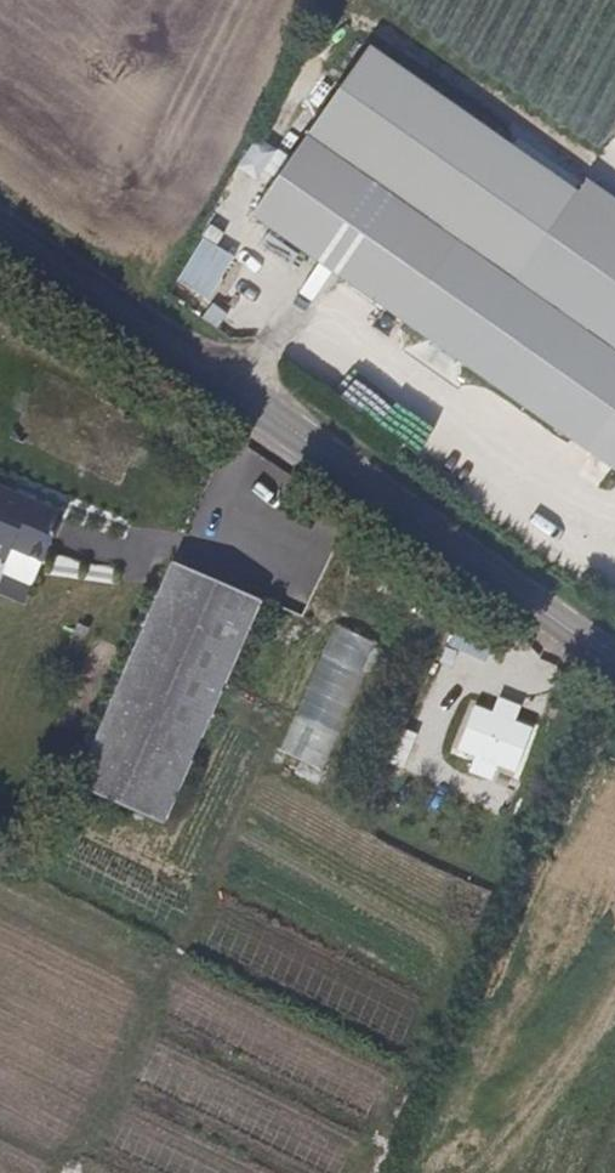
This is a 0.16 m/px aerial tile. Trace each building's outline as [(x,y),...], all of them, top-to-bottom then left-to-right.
[(309,134),(614,346),(614,199),(585,178),(577,190),(369,47),(309,134)] [(309,134),(252,216),(614,467),(614,346),(309,134)] [(204,237),(176,279),(206,299),(234,257),(204,237)] [(5,559),(10,547),(42,560),(63,509),(0,484),(0,557),(5,559)] [(261,601),(173,562),(76,785),(164,823),(261,601)] [(322,772),(376,645),(333,626),(279,753),(322,772)]
